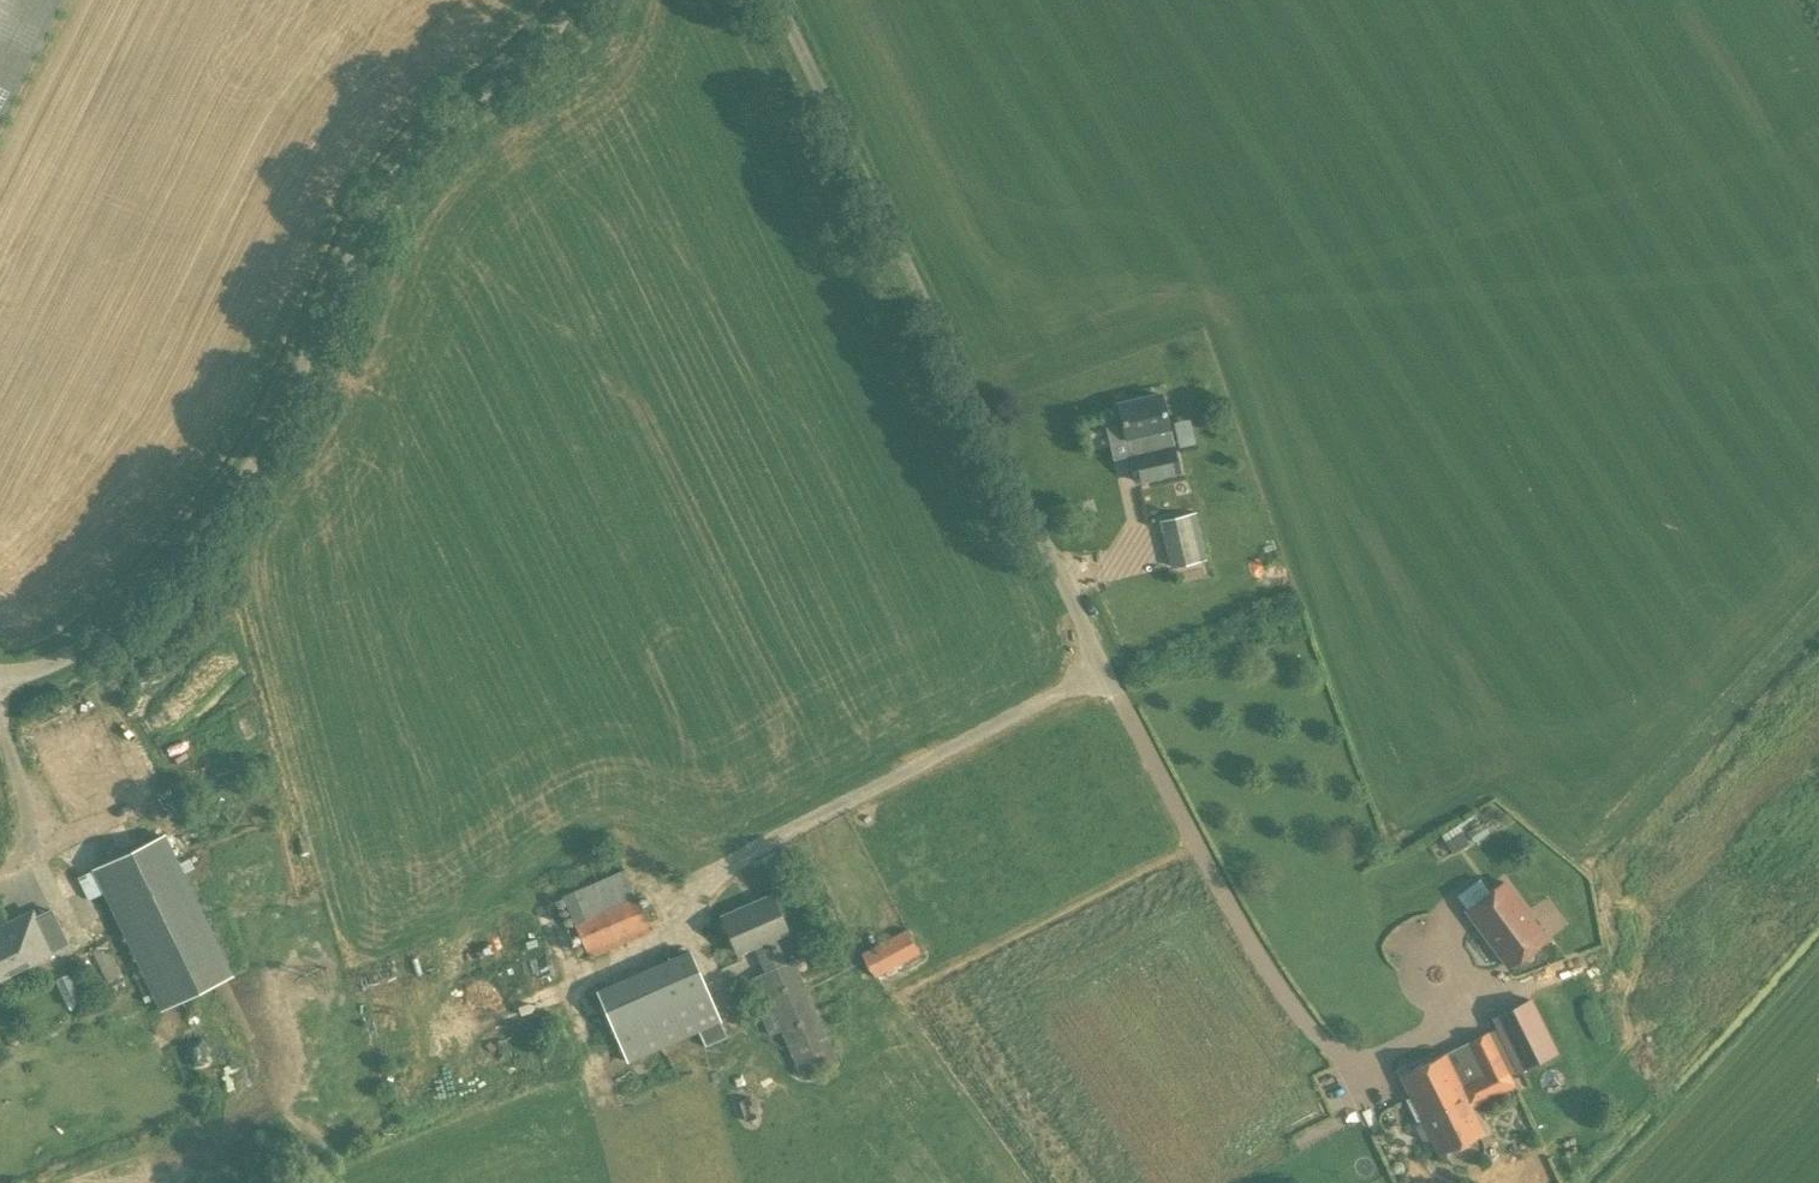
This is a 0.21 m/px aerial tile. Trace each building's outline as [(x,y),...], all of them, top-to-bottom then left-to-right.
[(63,0),(0,0),(0,124),(63,0)] [(1175,457),(1190,453),(1186,435),(1170,438),(1160,393),(1118,403),(1136,481),(1178,472),(1175,457)] [(1188,513),(1159,520),(1170,567),(1199,560),(1188,513)] [(1461,831),(1446,840),(1453,852),(1468,842),(1461,831)] [(91,869),(159,1010),(233,975),(164,833),(91,869)] [(623,868),(562,895),(587,954),(649,928),(623,868)] [(1538,931),(1494,875),(1457,903),(1501,960),(1538,931)] [(786,961),(775,936),(788,931),(772,894),(721,916),(737,953),(753,946),(763,970),(745,979),(769,1035),(781,1030),(801,1077),(838,1061),(794,958),(786,961)] [(54,954),(53,951),(69,943),(51,907),(37,914),(33,907),(0,923),(0,978),(54,954)] [(920,952),(907,928),(861,952),(873,977),(920,952)] [(727,1036),(689,948),(596,989),(626,1062),(698,1031),(705,1046),(727,1036)] [(1493,1017),(1519,1068),(1555,1051),(1529,999),(1493,1017)] [(1484,1133),(1472,1107),(1516,1085),(1489,1030),(1465,1043),(1480,1073),(1460,1083),(1446,1052),(1400,1074),(1422,1119),(1417,1122),(1415,1126),(1421,1139),(1426,1140),(1431,1138),(1439,1154),(1484,1133)]
